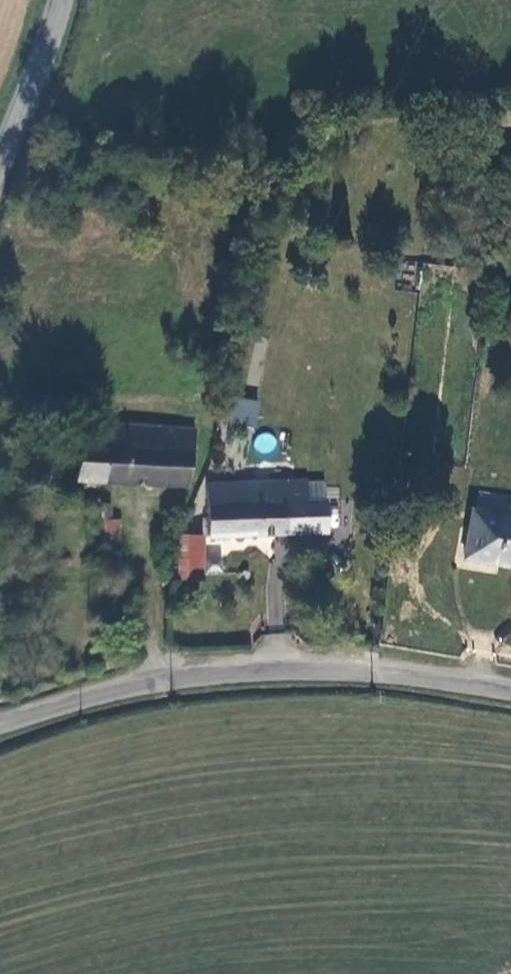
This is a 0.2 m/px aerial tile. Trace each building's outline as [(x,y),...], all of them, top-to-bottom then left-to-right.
[(449,96),(447,108),(447,111),(508,110),(509,121),(510,121),(510,95),(449,96)] [(237,397),(233,420),(256,424),(260,401),(237,397)] [(142,446),(144,425),(111,422),(108,443),(142,446)] [(142,446),(108,443),(105,481),(180,488),(186,430),(144,425),(142,446)] [(73,477),(105,481),(108,443),(77,440),(73,477)] [(209,482),(210,535),(328,534),(328,503),(310,503),(310,482),(209,482)] [(90,501),(88,515),(100,516),(101,502),(90,501)] [(113,504),(112,518),(124,519),(124,505),(113,504)] [(510,564),(510,513),(471,507),(463,557),(510,564)] [(120,543),(122,520),(106,518),(103,542),(120,543)] [(203,580),(205,535),(184,534),(182,579),(203,580)] [(227,583),(228,538),(207,537),(206,582),(227,583)]
